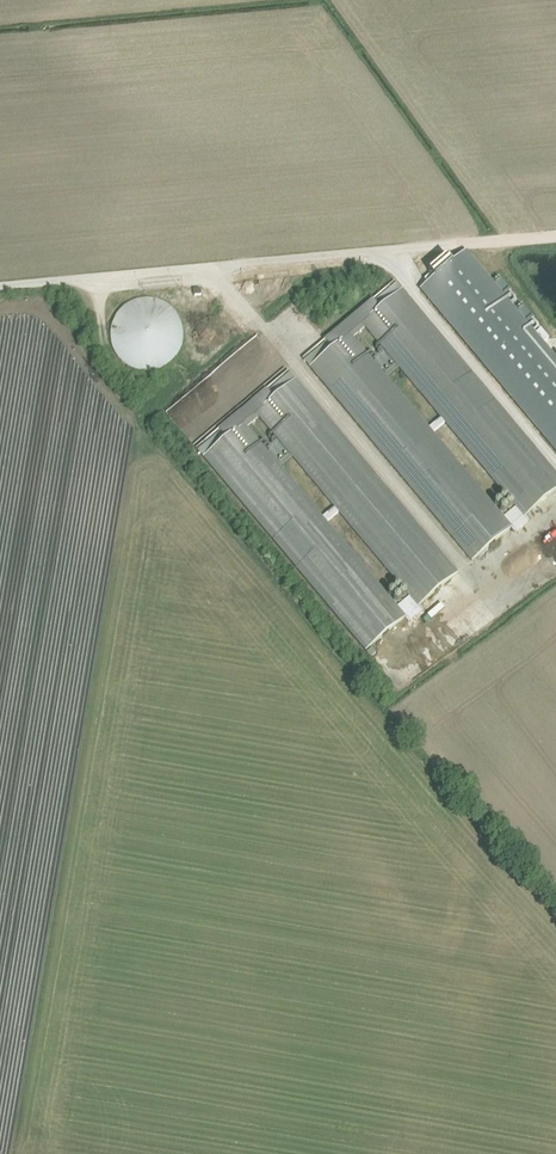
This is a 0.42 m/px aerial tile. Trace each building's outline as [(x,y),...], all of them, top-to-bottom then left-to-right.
[(419,290),(555,453),(555,358),(543,343),(548,339),(540,329),(535,334),(466,251),(464,253),(457,259),(419,290)] [(555,490),(555,473),(401,288),(401,289),(396,283),(373,301),(371,299),(323,339),(325,342),(304,360),(309,367),(471,560),(510,527),(515,532),(528,521),(524,516),(555,490)] [(121,365),(154,369),(177,363),(181,332),(173,302),(144,299),(117,305),(113,336),(121,365)] [(418,606),(458,572),(295,378),(290,372),(267,391),(265,388),(217,429),(219,431),(198,450),(203,456),(203,457),(365,650),(404,617),(409,622),(422,611),(418,606)]
